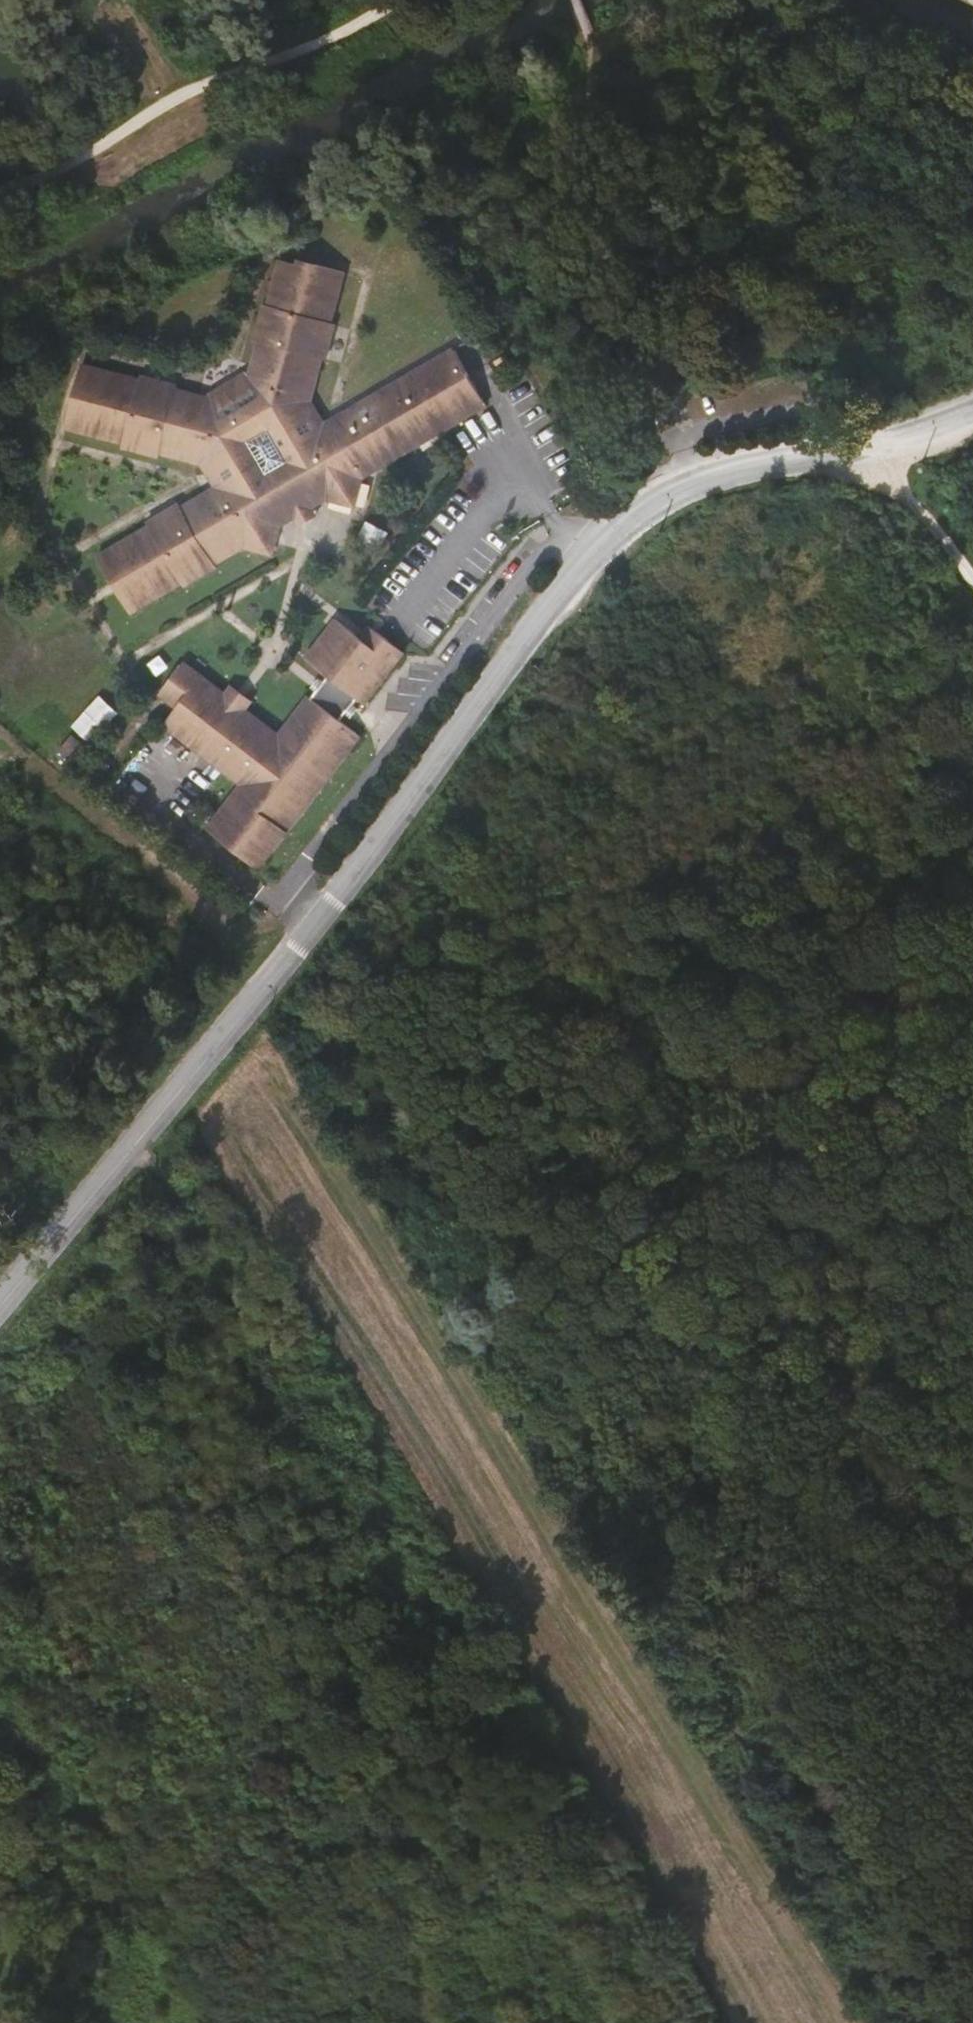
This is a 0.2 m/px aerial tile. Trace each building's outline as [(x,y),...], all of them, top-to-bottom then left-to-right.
[(345,433),(330,410),(340,368),(344,369),(352,332),(348,331),(359,280),(331,274),(330,282),(321,280),(322,276),(295,270),(284,317),(281,317),(272,353),(276,354),(269,387),(266,386),(222,413),(221,416),(189,407),(190,404),(153,394),(153,398),(94,382),(78,445),(136,460),(135,464),(171,474),(172,470),(214,481),(228,505),(199,522),(196,518),(164,537),(167,542),(116,573),(149,629),(201,598),(203,601),(235,581),(233,578),(262,561),(290,567),(297,539),(312,530),(318,539),(334,529),(328,520),(343,511),(371,517),(378,489),(507,412),(473,356),(345,433)] [(331,274),(318,271),(317,275),(322,276),(321,280),(330,282),(331,274)] [(204,677),(181,709),(199,722),(186,740),(264,798),(232,843),(285,882),(384,746),(364,731),(368,725),(376,715),(380,709),(388,714),(426,662),(390,636),(381,647),(357,630),(327,670),(351,688),(347,694),(339,704),(335,710),(331,707),(301,747),(267,722),(274,713),(254,698),(247,708),(204,677)] [(347,694),(341,690),(334,700),(339,704),(347,694)] [(381,719),(376,715),(368,725),(374,729),(381,719)] [(671,1509),(662,1514),(672,1531),(682,1526),(671,1509)]
